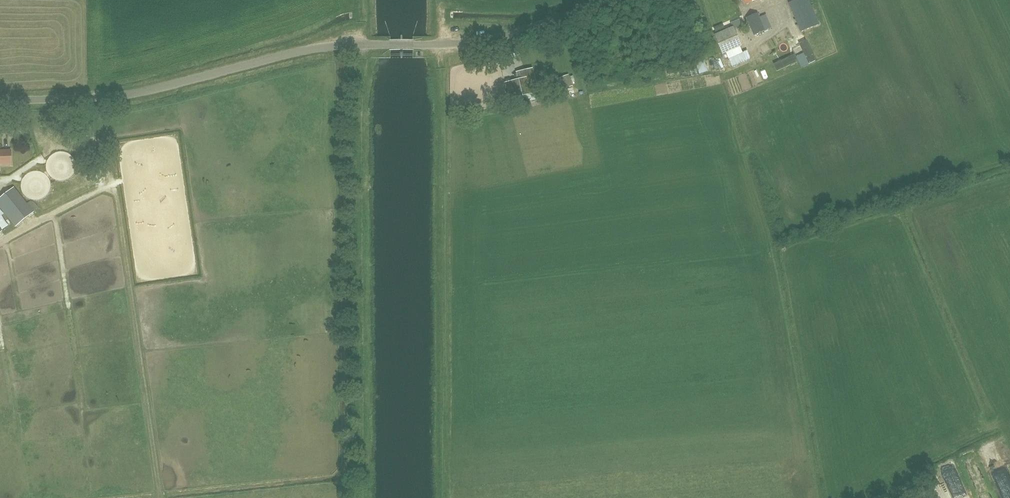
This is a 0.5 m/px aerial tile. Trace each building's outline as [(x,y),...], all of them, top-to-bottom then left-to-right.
[(802,32),(819,25),(809,0),(797,0),(789,3),(802,32)] [(758,13),(747,18),(754,36),(772,28),(766,15),(760,18),(758,13)] [(723,54),(741,46),(734,29),(715,37),(723,54)] [(698,61),(702,74),(711,71),(707,58),(698,61)] [(532,69),(517,73),(519,80),(505,83),(509,99),(538,93),(532,69)] [(572,74),(558,79),(561,91),(576,86),(572,74)] [(13,166),(12,150),(0,150),(0,166),(13,166)] [(0,199),(0,208),(15,227),(34,211),(15,187),(0,199)]
